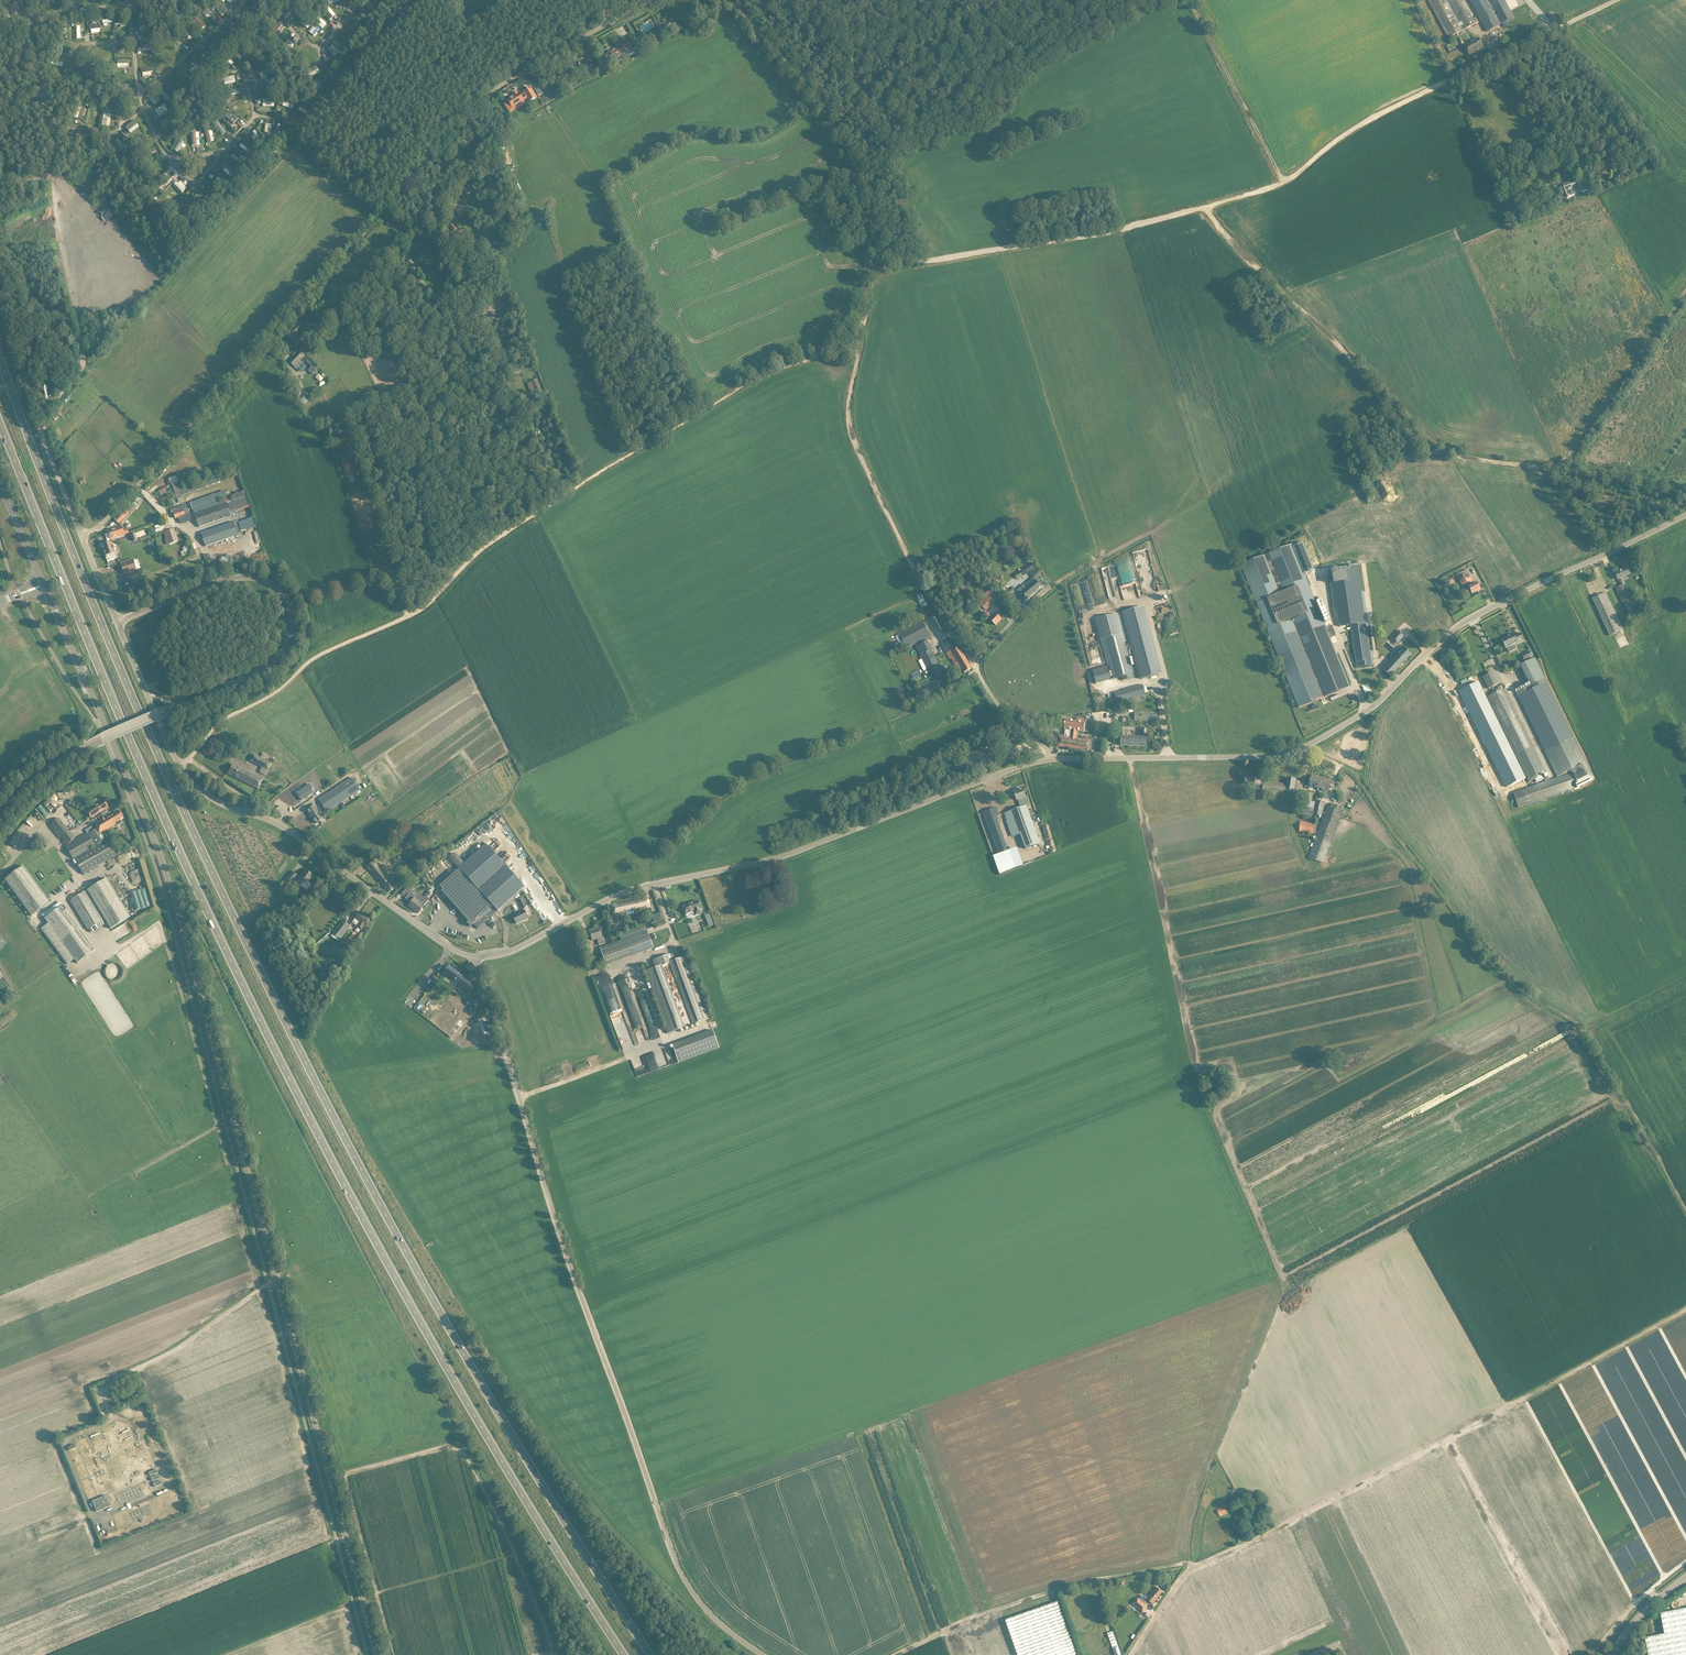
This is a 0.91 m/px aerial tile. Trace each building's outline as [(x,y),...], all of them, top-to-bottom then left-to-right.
[(1448,39),(1450,37),(1457,34),(1455,29),(1462,26),(1464,30),(1473,25),(1475,24),(1463,0),(1427,0),(1448,39)] [(1480,19),(1482,23),(1485,28),(1487,32),(1513,18),(1511,13),(1504,0),(1470,0),(1480,19)] [(324,11),(331,19),(336,14),(329,6),(324,11)] [(211,22),(216,17),(209,8),(203,13),(211,22)] [(371,18),(376,13),(373,9),(367,13),(371,18)] [(200,31),(206,26),(198,18),(193,22),(200,31)] [(317,23),(322,28),(327,24),(321,18),(317,23)] [(361,19),(357,23),(362,28),(366,24),(361,19)] [(668,22),(661,26),(664,31),(669,28),(669,29),(671,28),(668,22)] [(315,36),(320,29),(314,24),(309,32),(315,36)] [(91,25),(91,33),(101,32),(100,25),(91,25)] [(232,26),(226,31),(232,39),(239,34),(232,26)] [(353,27),(347,33),(354,40),(360,35),(353,27)] [(225,44),(229,41),(223,35),(219,38),(225,44)] [(1464,45),(1469,55),(1484,48),(1478,37),(1464,45)] [(183,39),(178,44),(182,49),(186,46),(189,49),(190,47),(183,39)] [(346,39),(337,46),(340,49),(349,42),(346,39)] [(284,45),(289,50),(294,45),(289,40),(284,45)] [(151,49),(151,41),(141,41),(142,50),(151,49)] [(608,54),(604,56),(607,62),(610,60),(612,65),(622,59),(621,56),(620,54),(625,51),(627,53),(628,56),(634,53),(628,42),(624,44),(625,45),(622,46),(610,53),(608,54)] [(334,57),(340,52),(333,45),(328,50),(334,57)] [(162,53),(168,60),(171,57),(166,50),(162,53)] [(301,59),(306,64),(314,55),(310,51),(301,59)] [(591,57),(592,57),(589,51),(583,54),(583,55),(581,56),(580,55),(581,55),(576,57),(579,63),(578,64),(579,65),(582,70),(589,67),(589,66),(594,64),(593,61),(591,57)] [(201,57),(206,63),(210,60),(205,54),(201,57)] [(602,59),(597,62),(601,69),(603,68),(603,70),(607,68),(602,59)] [(197,64),(190,69),(194,75),(201,70),(197,64)] [(315,70),(320,69),(318,65),(308,70),(311,76),(316,73),(315,70)] [(151,71),(154,71),(153,68),(142,68),(142,76),(152,76),(151,71)] [(262,84),(269,82),(266,71),(259,73),(262,84)] [(313,81),(319,90),(322,88),(319,83),(329,77),(326,73),(313,81)] [(564,81),(568,87),(573,83),(569,78),(564,81)] [(174,79),(171,82),(179,91),(182,88),(174,79)] [(121,85),(121,93),(131,92),(131,84),(121,85)] [(168,101),(173,96),(166,88),(160,93),(168,101)] [(514,96),(507,100),(512,108),(524,101),(527,99),(529,103),(537,98),(530,88),(522,92),(523,94),(520,96),(519,93),(518,94),(514,96)] [(321,105),(325,99),(319,94),(315,100),(321,105)] [(157,102),(160,103),(162,100),(154,95),(151,101),(156,104),(157,102)] [(284,99),(283,106),(293,108),(294,102),(284,99)] [(232,102),(234,110),(246,107),(244,100),(232,102)] [(298,111),(307,115),(311,106),(300,102),(298,107),(300,107),(298,111)] [(158,116),(169,111),(165,104),(155,110),(158,116)] [(82,119),(85,109),(79,107),(76,117),(82,119)] [(233,125),(239,118),(230,109),(224,116),(233,125)] [(159,121),(163,129),(173,123),(169,116),(159,121)] [(126,127),(131,134),(140,127),(135,120),(126,127)] [(499,123),(503,130),(508,126),(504,120),(499,123)] [(212,142),(211,137),(214,136),(212,130),(205,132),(208,143),(212,142)] [(256,130),(252,132),(254,135),(252,136),(255,142),(261,139),(256,130)] [(118,138),(112,143),(118,152),(125,147),(118,138)] [(244,140),(239,147),(250,155),(253,151),(251,150),(253,147),(244,140)] [(236,151),(231,157),(240,164),(245,159),(236,151)] [(1579,152),(1574,155),(1572,156),(1581,174),(1590,170),(1586,162),(1585,163),(1579,152)] [(454,162),(459,167),(469,158),(464,153),(454,162)] [(508,163),(503,154),(498,157),(504,166),(508,163)] [(230,172),(233,169),(228,164),(223,170),(231,177),(233,175),(230,172)] [(1582,182),(1582,181),(1574,184),(1573,181),(1563,185),(1563,187),(1567,196),(1567,198),(1574,195),(1574,193),(1576,192),(1580,191),(1580,193),(1582,192),(1590,189),(1587,181),(1586,180),(1582,182)] [(176,181),(174,184),(182,192),(187,187),(180,181),(178,183),(176,181)] [(212,183),(210,186),(217,191),(219,189),(212,183)] [(164,192),(168,199),(174,194),(172,191),(176,189),(173,185),(164,192)] [(467,194),(474,190),(471,185),(464,188),(467,194)] [(206,194),(198,202),(204,208),(212,201),(206,194)] [(452,224),(450,226),(452,229),(454,231),(451,233),(452,235),(455,239),(457,238),(459,237),(460,237),(462,235),(463,234),(464,233),(461,229),(458,231),(457,229),(456,229),(452,224)] [(420,250),(413,257),(417,261),(424,254),(420,250)] [(407,261),(411,271),(416,269),(413,259),(407,261)] [(417,281),(421,290),(426,287),(422,279),(417,281)] [(318,331),(322,335),(350,299),(346,296),(318,331)] [(311,302),(309,305),(318,314),(321,312),(311,302)] [(287,333),(291,338),(295,343),(305,334),(304,333),(307,330),(301,323),(298,326),(297,325),(287,333)] [(293,357),(289,362),(297,369),(303,363),(305,360),(302,358),(305,354),(300,349),(297,353),(295,351),(292,355),(293,357)] [(305,362),(311,367),(308,371),(312,375),(315,372),(316,372),(318,370),(318,369),(316,367),(317,366),(309,358),(305,362)] [(537,380),(531,382),(531,383),(534,392),(534,393),(541,390),(537,380)] [(293,383),(299,394),(301,393),(295,382),(293,383)] [(340,431),(338,422),(328,425),(331,434),(340,431)] [(333,440),(336,448),(352,443),(349,435),(333,440)] [(345,454),(339,456),(346,478),(356,475),(353,468),(351,469),(348,460),(353,458),(350,452),(345,454)] [(169,479),(167,480),(169,486),(170,485),(171,489),(176,503),(185,500),(183,495),(180,489),(178,483),(178,482),(171,485),(169,479)] [(168,486),(157,490),(159,496),(170,492),(168,486)] [(225,491),(190,503),(192,509),(231,496),(229,490),(226,492),(225,491)] [(231,495),(237,509),(237,510),(240,509),(250,506),(249,503),(245,491),(231,495)] [(131,511),(128,508),(141,495),(139,493),(114,520),(115,521),(117,523),(118,523),(119,524),(131,511)] [(231,497),(193,510),(199,527),(232,516),(230,511),(228,504),(233,502),(231,497)] [(186,504),(171,510),(172,514),(174,513),(176,518),(179,517),(185,515),(183,509),(187,508),(186,504)] [(233,522),(201,533),(204,541),(206,547),(238,535),(238,534),(242,532),(241,530),(238,523),(238,520),(233,522)] [(110,539),(116,537),(124,535),(122,527),(108,532),(110,539)] [(174,529),(165,532),(169,544),(178,541),(174,529)] [(105,543),(102,544),(102,545),(108,561),(113,560),(114,559),(117,558),(115,553),(113,547),(116,545),(115,541),(112,542),(105,544),(105,543)] [(1293,546),(1304,574),(1314,570),(1315,570),(1303,542),(1293,546)] [(1240,565),(1298,708),(1350,687),(1330,638),(1336,636),(1332,626),(1326,628),(1304,574),(1293,546),(1292,544),(1290,545),(1240,565)] [(1148,549),(1134,553),(1135,558),(1144,556),(1144,557),(1149,555),(1148,549)] [(224,565),(234,562),(231,554),(221,557),(224,565)] [(1129,559),(1115,562),(1124,601),(1139,598),(1131,566),(1129,559)] [(133,562),(121,566),(124,573),(136,569),(140,568),(138,560),(133,562)] [(1031,564),(1017,573),(1020,578),(1034,568),(1031,564)] [(1344,598),(1346,598),(1349,613),(1353,640),(1357,668),(1374,665),(1363,591),(1361,591),(1357,564),(1340,567),(1340,570),(1344,598)] [(1621,570),(1615,573),(1618,580),(1619,579),(1620,582),(1623,581),(1622,578),(1630,574),(1629,572),(1626,567),(1621,569),(1621,570)] [(1340,570),(1328,572),(1337,627),(1342,642),(1353,640),(1349,613),(1346,598),(1344,598),(1340,570)] [(1094,602),(1105,600),(1100,578),(1102,578),(1101,572),(1088,575),(1089,580),(1080,582),(1086,610),(1096,608),(1094,602)] [(1468,573),(1458,578),(1462,586),(1467,583),(1469,586),(1468,587),(1464,590),(1465,592),(1466,593),(1467,593),(1468,593),(1469,593),(1471,592),(1472,594),(1480,590),(1478,585),(1477,582),(1473,584),(1471,581),(1472,581),(1468,573)] [(1021,594),(1023,596),(1026,600),(1042,587),(1034,578),(1025,585),(1027,588),(1021,594)] [(983,600),(979,604),(986,610),(994,601),(988,596),(992,592),(988,589),(984,594),(982,592),(978,596),(983,600)] [(1592,599),(1594,604),(1609,636),(1622,630),(1605,593),(1592,599)] [(1123,613),(1140,680),(1161,674),(1144,607),(1123,613)] [(990,620),(992,622),(996,626),(1001,619),(995,614),(992,617),(988,613),(985,616),(990,620)] [(1114,614),(1095,619),(1100,639),(1107,665),(1109,665),(1110,670),(1112,670),(1113,673),(1115,673),(1116,678),(1121,677),(1122,681),(1134,678),(1133,674),(1128,654),(1126,645),(1123,634),(1118,613),(1117,614),(1114,614)] [(922,620),(899,632),(907,648),(930,636),(922,620)] [(1397,633),(1392,638),(1398,643),(1403,638),(1397,633)] [(1506,648),(1509,653),(1516,649),(1514,645),(1516,644),(1517,644),(1517,643),(1523,640),(1520,633),(1514,636),(1513,634),(1501,640),(1506,649),(1506,648)] [(971,668),(958,647),(956,648),(952,643),(949,645),(947,641),(941,644),(951,660),(955,657),(959,663),(954,665),(958,672),(962,669),(964,673),(971,668)] [(1383,670),(1386,673),(1391,677),(1411,655),(1402,646),(1389,660),(1391,662),(1383,670)] [(940,667),(931,649),(921,655),(932,677),(945,671),(943,666),(940,667)] [(1521,655),(1523,660),(1534,655),(1532,650),(1521,655)] [(1491,672),(1482,677),(1488,689),(1497,685),(1491,672)] [(915,691),(917,695),(920,700),(948,686),(943,677),(915,691)] [(1544,678),(1516,692),(1558,777),(1513,792),(1519,808),(1578,787),(1594,779),(1544,678)] [(1480,681),(1460,691),(1509,792),(1524,786),(1521,780),(1525,779),(1529,787),(1531,786),(1529,782),(1518,760),(1515,754),(1513,748),(1512,747),(1502,726),(1495,714),(1493,709),(1488,697),(1480,681)] [(1143,685),(1114,693),(1117,704),(1120,703),(1120,701),(1146,695),(1143,685)] [(1488,697),(1493,709),(1512,747),(1513,748),(1515,754),(1518,760),(1529,782),(1546,774),(1533,746),(1508,696),(1510,695),(1506,688),(1488,697)] [(1134,720),(1140,721),(1157,721),(1157,712),(1134,711),(1134,720)] [(1089,732),(1091,719),(1086,718),(1086,722),(1079,721),(1079,720),(1077,720),(1077,721),(1066,719),(1065,723),(1064,723),(1063,727),(1065,727),(1064,730),(1066,730),(1065,736),(1062,735),(1060,746),(1088,751),(1088,750),(1091,751),(1092,745),(1089,745),(1089,740),(1089,738),(1084,738),(1084,740),(1076,739),(1077,731),(1084,732),(1089,732)] [(1121,730),(1121,740),(1120,746),(1146,747),(1147,729),(1142,729),(1141,737),(1124,736),(1125,730),(1121,730)] [(265,775),(271,763),(254,754),(253,754),(255,755),(253,760),(263,766),(260,772),(265,775)] [(263,779),(233,764),(228,774),(258,789),(263,779)] [(1254,785),(1263,786),(1264,782),(1264,780),(1254,779),(1254,776),(1245,777),(1245,784),(1254,784),(1254,785)] [(351,777),(343,783),(318,799),(327,812),(352,795),(360,790),(351,777)] [(1311,777),(1310,782),(1309,786),(1318,788),(1317,790),(1319,791),(1321,779),(1311,777)] [(1284,796),(1293,798),(1296,779),(1287,778),(1286,784),(1264,782),(1263,786),(1262,794),(1284,796)] [(1321,779),(1319,791),(1319,788),(1322,789),(1322,791),(1328,792),(1331,780),(1322,778),(1321,779)] [(298,797),(301,801),(312,793),(310,789),(311,788),(309,785),(298,792),(300,796),(298,797)] [(977,791),(973,792),(976,802),(984,800),(985,802),(993,799),(991,793),(987,795),(985,788),(980,790),(980,789),(977,790),(977,791)] [(1021,807),(1005,813),(1013,836),(1020,833),(1026,849),(1040,844),(1026,805),(1025,806),(1022,798),(1026,797),(1023,789),(1018,791),(1018,790),(1017,790),(1017,789),(1016,789),(1015,789),(1015,790),(1014,791),(1014,792),(1015,792),(1014,792),(1017,800),(1018,800),(1021,807)] [(1303,796),(1298,814),(1312,817),(1312,814),(1314,807),(1307,805),(1309,797),(1303,796)] [(98,804),(87,811),(91,818),(101,812),(102,815),(107,812),(106,812),(105,810),(108,808),(104,801),(99,804),(98,804)] [(1316,801),(1314,807),(1312,814),(1321,816),(1325,803),(1316,801)] [(315,805),(311,808),(307,811),(315,824),(320,821),(322,824),(327,821),(320,811),(319,812),(317,809),(315,805)] [(1328,806),(1326,811),(1309,858),(1323,863),(1342,811),(1328,806)] [(996,808),(983,812),(993,840),(994,839),(999,854),(1008,850),(996,816),(999,815),(996,808)] [(97,829),(89,833),(96,845),(107,839),(103,832),(116,824),(116,825),(118,826),(122,824),(122,822),(120,820),(123,818),(119,811),(114,814),(114,813),(107,817),(105,813),(102,815),(105,819),(95,825),(97,829)] [(58,818),(49,826),(53,830),(60,839),(62,838),(64,840),(62,842),(66,846),(75,839),(62,823),(58,818)] [(1300,822),(1299,832),(1316,834),(1317,823),(1300,822)] [(89,834),(66,847),(73,859),(96,846),(89,834)] [(108,840),(75,859),(83,874),(116,855),(108,840)] [(411,860),(414,864),(421,859),(422,860),(427,857),(423,850),(420,852),(421,854),(411,860)] [(459,868),(464,863),(455,853),(449,858),(459,868)] [(396,857),(392,860),(398,869),(402,867),(401,865),(404,863),(401,856),(397,859),(396,857)] [(372,860),(370,862),(366,866),(389,892),(396,887),(389,880),(390,879),(372,860)] [(5,880),(31,916),(51,902),(24,866),(5,880)] [(459,868),(443,882),(439,886),(443,890),(441,891),(468,921),(466,923),(470,927),(473,924),(478,929),(497,912),(493,906),(459,868)] [(283,883),(282,884),(288,889),(290,888),(298,876),(292,871),(283,883)] [(304,880),(300,885),(307,891),(312,885),(308,882),(309,880),(313,876),(306,871),(303,875),(301,878),(304,880)] [(430,882),(422,873),(420,875),(427,884),(430,882)] [(400,876),(398,879),(400,881),(403,884),(407,880),(401,876),(400,876)] [(87,890),(110,929),(131,916),(107,878),(87,890)] [(502,887),(504,889),(508,894),(519,884),(514,879),(511,882),(510,880),(502,887)] [(413,881),(404,888),(408,892),(416,886),(413,881)] [(132,893),(137,910),(150,906),(145,889),(132,893)] [(86,891),(70,901),(88,930),(104,920),(86,891)] [(424,897),(413,910),(418,914),(424,906),(429,899),(428,897),(431,893),(429,891),(424,897)] [(410,893),(406,898),(411,902),(408,906),(413,910),(424,897),(421,895),(420,896),(417,894),(415,897),(410,893)] [(647,897),(612,905),(614,914),(650,907),(649,902),(652,901),(651,899),(648,899),(647,897)] [(523,900),(519,902),(523,909),(526,907),(526,906),(527,905),(526,902),(524,903),(523,900)] [(701,909),(698,901),(691,903),(690,903),(683,906),(684,908),(683,909),(684,911),(685,912),(686,914),(690,912),(691,913),(694,912),(695,915),(701,913),(700,909),(701,909)] [(48,923),(41,928),(67,963),(68,964),(75,959),(78,963),(97,949),(64,904),(57,910),(54,906),(42,915),(45,918),(48,923)] [(524,910),(517,913),(512,916),(516,924),(528,918),(524,910)] [(361,911),(357,916),(352,923),(357,926),(357,927),(361,930),(367,923),(368,921),(369,920),(370,918),(361,911)] [(705,915),(710,927),(714,925),(710,914),(705,915)] [(342,920),(332,933),(340,939),(350,926),(342,920)] [(486,923),(490,938),(499,935),(495,921),(486,923)] [(350,942),(356,934),(352,931),(346,939),(350,942)] [(586,944),(590,943),(591,946),(598,944),(598,945),(602,943),(599,936),(595,938),(592,931),(584,934),(586,938),(584,938),(586,944)] [(653,948),(647,931),(600,948),(606,965),(653,948)] [(668,1034),(708,1019),(685,957),(673,961),(670,954),(655,960),(657,967),(645,972),(668,1034)] [(449,965),(445,970),(440,977),(465,995),(473,984),(449,965)] [(658,1037),(638,975),(626,978),(630,993),(634,991),(650,1040),(658,1037)] [(631,1023),(636,1039),(621,1043),(623,1050),(645,1043),(630,993),(621,996),(629,1023),(631,1023)] [(422,1001),(415,1008),(428,1020),(435,1012),(422,1001)] [(719,1047),(712,1030),(672,1045),(678,1062),(719,1047)] [(106,1495),(93,1501),(97,1511),(111,1506),(106,1495)] [(1145,1603),(1148,1600),(1153,1605),(1163,1593),(1157,1587),(1148,1598),(1147,1597),(1146,1597),(1145,1597),(1144,1597),(1143,1597),(1142,1597),(1141,1598),(1140,1598),(1141,1599),(1140,1600),(1138,1598),(1133,1604),(1143,1612),(1148,1607),(1144,1603),(1144,1602),(1145,1603)] [(1057,1601),(1005,1620),(1018,1654),(1076,1654),(1057,1601)] [(1661,1613),(1665,1634),(1645,1638),(1649,1654),(1685,1654),(1685,1608),(1661,1613)] [(1113,1632),(1107,1634),(1115,1654),(1121,1654),(1113,1632)]
